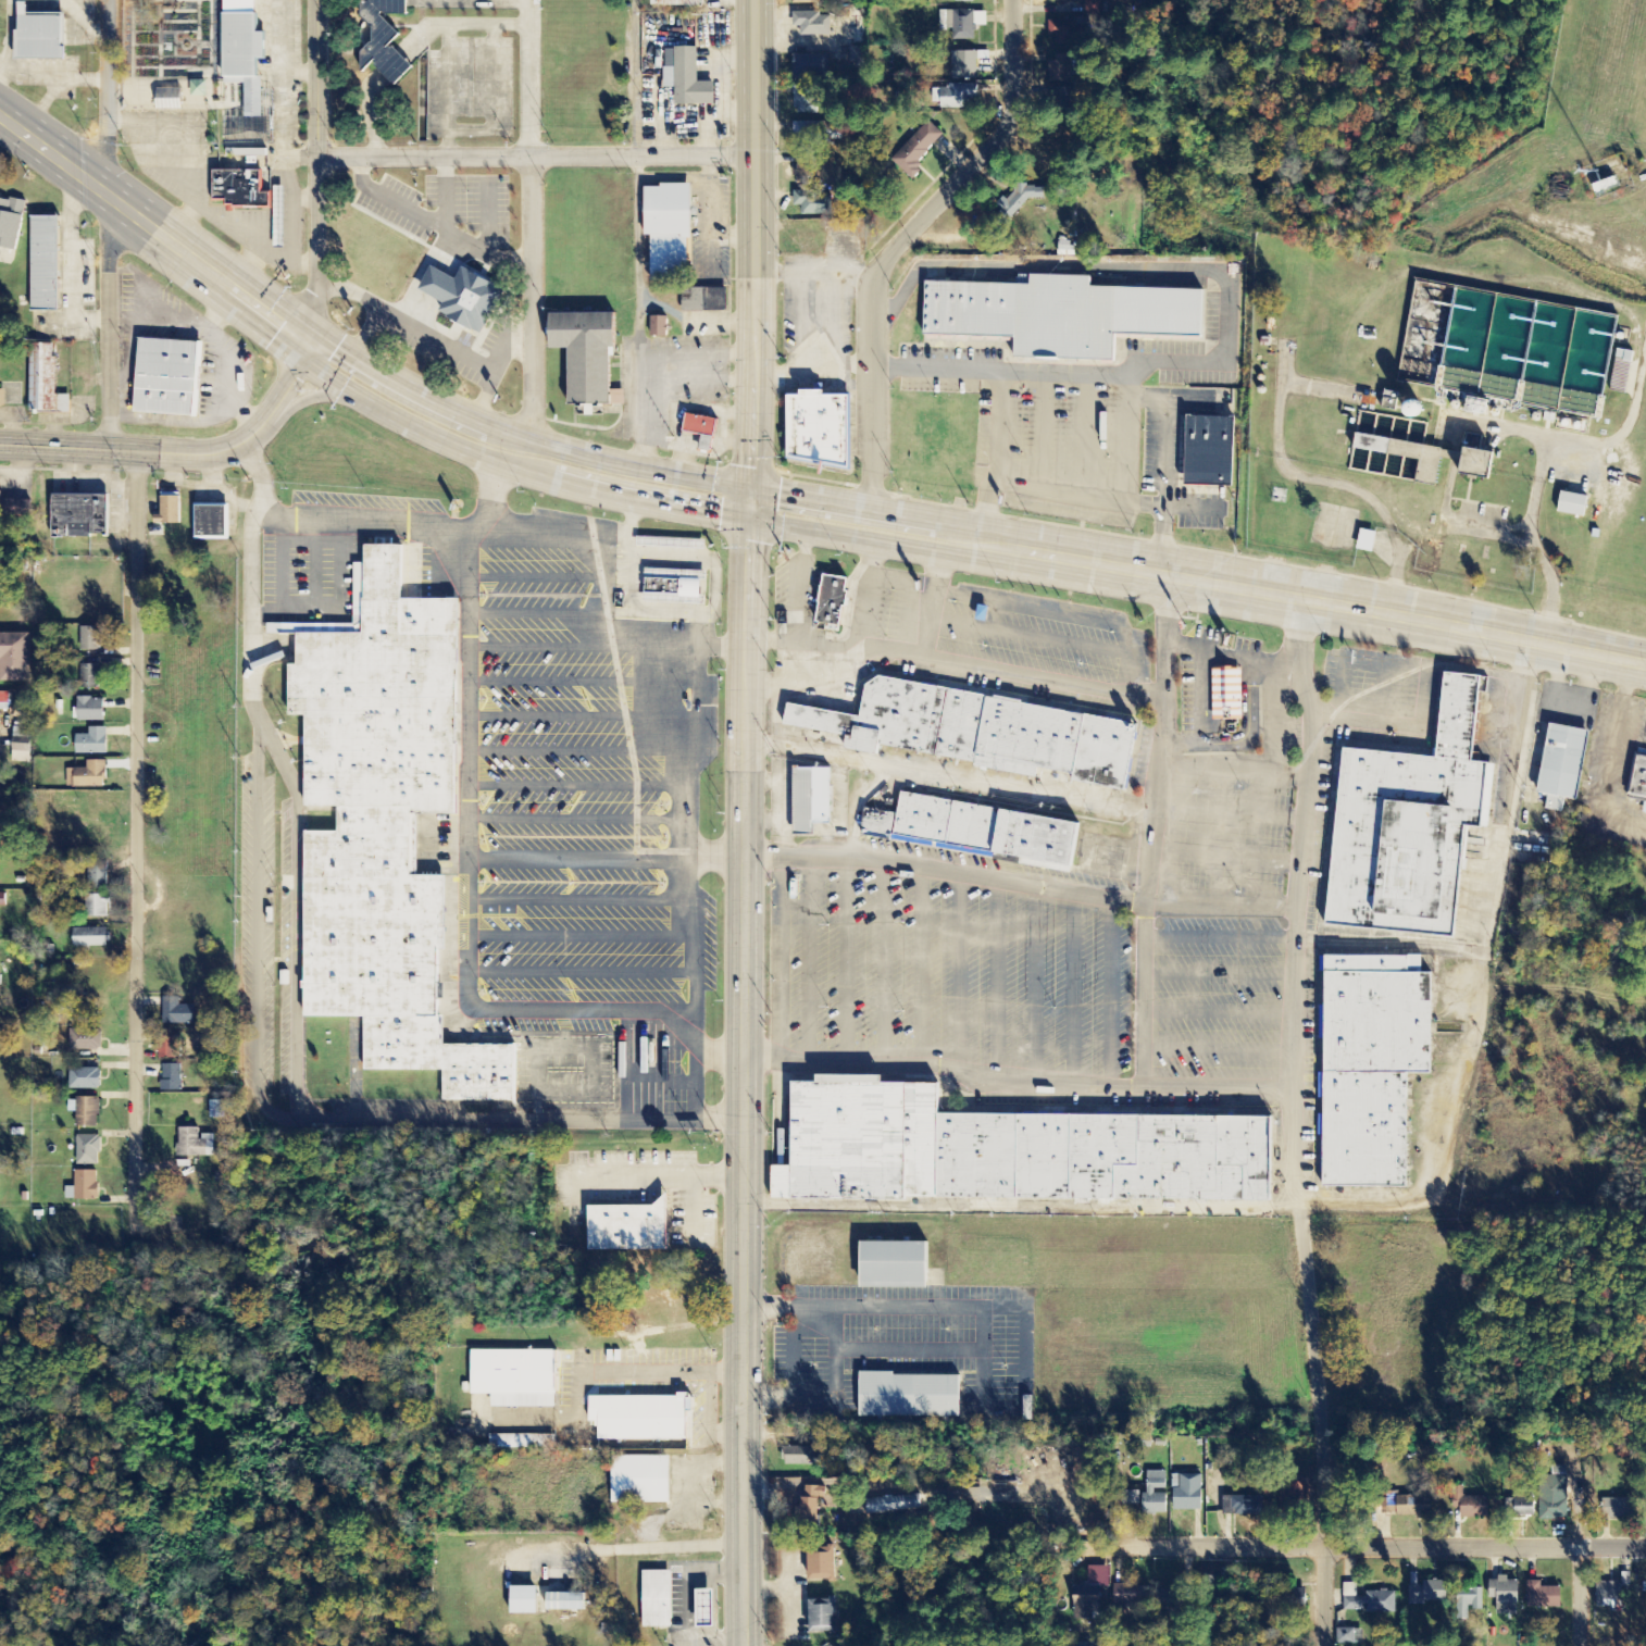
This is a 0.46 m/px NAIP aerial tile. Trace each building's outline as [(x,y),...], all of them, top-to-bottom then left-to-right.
[(257,0),(224,0),(225,15),(257,15),(257,0)] [(410,0),(372,0),(363,11),(363,18),(375,29),(375,40),(363,54),(363,74),(373,63),(398,86),(416,67),(392,45),(402,34),(382,15),(410,15),(410,0)] [(16,33),(17,62),(68,62),(68,50),(65,50),(64,46),(68,46),(68,15),(29,16),(29,4),(21,4),(21,33),(16,33)] [(822,12),(794,13),(794,27),(802,27),(802,37),(832,36),(832,17),(822,17),(822,12)] [(953,41),(976,40),(976,24),(986,23),(986,12),(943,14),(943,27),(952,27),(953,41)] [(224,17),(225,85),(245,85),(246,119),(226,120),(226,158),(269,157),(269,119),(263,119),(262,61),(268,61),(267,35),(259,35),(259,16),(224,17)] [(1050,36),(1057,36),(1057,46),(1084,45),(1083,20),(1049,21),(1050,36)] [(676,48),(676,50),(666,50),(666,67),(665,67),(665,87),(676,87),(676,105),(715,105),(715,83),(699,83),(699,48),(676,48)] [(953,53),(953,80),(978,79),(977,52),(953,53)] [(829,56),(794,55),(794,79),(829,80),(829,56)] [(1073,82),(1072,57),(1050,58),(1050,83),(1073,82)] [(941,110),(972,109),(972,100),(980,100),(980,85),(940,86),(941,98),(941,110)] [(818,113),(817,86),(795,86),(796,114),(818,113)] [(908,176),(945,136),(929,121),(892,161),(908,176)] [(821,123),(794,122),(794,139),(821,140),(821,123)] [(263,172),(214,172),(214,203),(226,203),(226,210),(272,210),(272,195),(263,195),(263,172)] [(641,183),(640,235),(649,235),(648,280),(688,280),(689,184),(641,183)] [(1011,187),(1011,200),(1002,200),(1003,214),(1027,213),(1027,200),(1046,199),(1046,186),(1011,187)] [(795,206),(803,206),(803,216),(833,215),(832,192),(794,192),(795,206)] [(18,250),(27,203),(0,198),(0,247),(18,250)] [(275,247),(285,247),(286,210),(276,209),(275,247)] [(55,214),(28,214),(28,310),(55,310),(55,214)] [(434,269),(422,290),(446,302),(441,311),(449,315),(447,319),(474,334),(475,332),(484,336),(508,291),(465,269),(459,282),(434,269)] [(921,335),(1011,338),(1011,360),(1111,363),(1112,335),(1200,338),(1201,289),(1088,286),(1088,276),(1027,274),(1026,283),(922,280),(921,335)] [(679,310),(724,310),(724,287),(679,287),(679,310)] [(612,313),(546,313),(546,348),(564,348),(565,403),(622,403),(622,389),(607,389),(607,348),(613,348),(612,313)] [(668,337),(668,317),(652,317),(652,337),(668,337)] [(200,341),(135,337),(130,412),(196,416),(200,341)] [(27,411),(67,411),(67,394),(53,394),(53,342),(27,342),(27,411)] [(783,462),(847,463),(848,392),(784,391),(783,462)] [(1449,409),(1489,419),(1493,402),(1469,396),(1453,392),(1449,409)] [(1434,403),(1405,402),(1404,418),(1434,418),(1434,403)] [(679,428),(699,432),(697,447),(709,449),(715,416),(683,411),(679,428)] [(1190,416),(1189,486),(1237,487),(1238,417),(1190,416)] [(1445,448),(1358,435),(1356,450),(1403,457),(1400,481),(1439,487),(1445,448)] [(1481,450),(1484,438),(1468,435),(1461,475),(1496,480),(1500,454),(1481,450)] [(1560,513),(1587,518),(1590,497),(1563,493),(1560,513)] [(54,538),(111,538),(112,496),(54,496),(54,538)] [(181,525),(181,497),(162,496),(162,516),(156,516),(156,524),(181,525)] [(230,506),(195,506),(194,539),(230,540),(230,506)] [(1359,551),(1375,553),(1378,533),(1362,530),(1359,551)] [(639,547),(707,548),(707,540),(639,539),(639,547)] [(440,1044),(438,873),(414,873),(414,812),(457,812),(453,596),(400,596),(399,543),(361,543),(362,562),(352,562),(353,621),(265,622),(265,632),(292,631),(294,662),(286,662),(286,712),(301,712),(302,806),(334,806),(334,828),(300,830),(302,1015),(361,1015),(362,1070),(439,1069),(439,1100),(515,1099),(515,1043),(440,1044)] [(704,602),(704,569),(641,565),(640,600),(704,602)] [(836,573),(827,623),(851,627),(860,577),(836,573)] [(102,628),(82,628),(81,651),(101,651),(102,628)] [(32,679),(0,679),(0,631),(30,631),(32,679)] [(101,666),(82,665),(81,689),(100,689),(101,666)] [(1213,670),(1214,721),(1243,721),(1242,669),(1213,670)] [(1337,746),(1321,923),(1452,935),(1462,823),(1485,825),(1492,761),(1472,760),(1480,673),(1442,670),(1434,755),(1337,746)] [(1134,719),(863,674),(857,713),(784,701),(781,723),(843,734),(840,746),(877,752),(878,746),(1033,772),(1034,765),(1069,772),(1068,780),(1123,788),(1134,719)] [(0,693),(0,711),(9,711),(9,693),(0,693)] [(105,723),(106,699),(79,699),(78,722),(105,723)] [(1551,724),(1538,794),(1549,796),(1546,810),(1564,814),(1568,799),(1579,801),(1592,732),(1551,724)] [(32,728),(14,728),(13,763),(32,763),(32,728)] [(77,755),(108,755),(108,729),(89,728),(89,736),(77,736),(77,755)] [(1629,795),(1645,798),(1645,755),(1637,753),(1629,795)] [(107,788),(107,761),(87,762),(88,769),(67,769),(67,788),(107,788)] [(830,765),(790,765),(790,832),(811,832),(811,821),(830,821),(830,765)] [(857,833),(1071,865),(1078,819),(898,791),(895,811),(861,806),(857,833)] [(88,889),(107,890),(108,860),(89,860),(88,889)] [(112,897),(88,898),(89,918),(112,918),(112,897)] [(109,929),(74,929),(74,948),(110,947),(109,929)] [(1406,1071),(1427,1072),(1429,971),(1419,971),(1419,955),(1321,953),(1319,1184),(1405,1185),(1406,1071)] [(181,998),(164,998),(164,1025),(196,1025),(197,1006),(180,1006),(181,998)] [(70,1051),(102,1052),(102,1031),(70,1030),(70,1051)] [(160,1059),(179,1060),(179,1038),(161,1038),(160,1059)] [(182,1092),(182,1065),(163,1066),(164,1092),(182,1092)] [(70,1090),(102,1090),(102,1069),(70,1070),(70,1090)] [(943,1113),(943,1086),(887,1085),(887,1077),(819,1076),(818,1084),(794,1084),(793,1168),(775,1167),(774,1201),(942,1205),(943,1113)] [(100,1100),(69,1099),(68,1113),(77,1113),(77,1128),(100,1129),(100,1100)] [(210,1119),(224,1119),(224,1102),(211,1101),(210,1119)] [(943,1113),(942,1205),(1274,1208),(1276,1119),(943,1113)] [(200,1129),(180,1129),(180,1145),(177,1145),(177,1158),(215,1157),(215,1135),(201,1135),(200,1129)] [(77,1166),(100,1167),(101,1137),(78,1137),(77,1166)] [(100,1172),(76,1172),(76,1188),(67,1188),(67,1201),(99,1202),(100,1172)] [(664,1248),(664,1202),(585,1202),(585,1248),(664,1248)] [(857,1240),(857,1286),(924,1286),(924,1240),(857,1240)] [(466,1348),(466,1393),(487,1393),(487,1406),(554,1406),(554,1348),(466,1348)] [(958,1372),(857,1371),(857,1414),(957,1416),(958,1372)] [(688,1394),(596,1394),(596,1437),(688,1437),(688,1394)] [(816,1467),(816,1448),(786,1448),(786,1466),(816,1467)] [(609,1501),(668,1501),(668,1454),(609,1454),(609,1501)] [(1568,1520),(1567,1467),(1552,1468),(1552,1477),(1540,1478),(1541,1521),(1568,1520)] [(1167,1472),(1147,1473),(1147,1494),(1143,1495),(1143,1516),(1169,1515),(1168,1495),(1155,1496),(1155,1490),(1167,1490),(1167,1472)] [(1174,1512),(1204,1511),(1203,1476),(1173,1476),(1174,1512)] [(827,1499),(827,1488),(806,1488),(805,1499),(800,1499),(799,1523),(819,1524),(820,1498),(827,1499)] [(1139,1493),(1128,1493),(1128,1505),(1139,1505),(1139,1493)] [(1535,1496),(1507,1497),(1508,1519),(1536,1518),(1535,1496)] [(867,1514),(922,1512),(921,1497),(867,1499),(867,1514)] [(1263,1497),(1224,1498),(1224,1517),(1264,1516),(1263,1497)] [(1385,1518),(1438,1517),(1437,1497),(1384,1499),(1385,1518)] [(1462,1518),(1490,1518),(1490,1498),(1462,1498),(1462,1518)] [(1637,1500),(1611,1500),(1611,1519),(1637,1519),(1637,1500)] [(838,1547),(811,1547),(811,1583),(839,1583),(838,1547)] [(1110,1568),(1090,1567),(1089,1584),(1076,1584),(1076,1619),(1092,1620),(1092,1607),(1103,1607),(1104,1588),(1110,1588),(1110,1568)] [(639,1569),(639,1626),(669,1626),(669,1569),(639,1569)] [(1520,1583),(1509,1582),(1509,1579),(1490,1579),(1490,1600),(1497,1600),(1497,1616),(1519,1617),(1520,1583)] [(1450,1603),(1450,1582),(1425,1583),(1425,1587),(1409,1587),(1409,1604),(1450,1603)] [(1527,1608),(1563,1610),(1564,1589),(1543,1588),(1543,1583),(1528,1582),(1527,1608)] [(1599,1583),(1598,1609),(1615,1609),(1616,1601),(1622,1601),(1622,1584),(1599,1583)] [(1358,1584),(1343,1585),(1344,1613),(1396,1612),(1396,1593),(1358,1594),(1358,1584)] [(1114,1587),(1115,1610),(1154,1608),(1153,1586),(1114,1587)] [(710,1626),(710,1587),(693,1587),(693,1626),(710,1626)] [(1160,1589),(1161,1612),(1186,1611),(1185,1588),(1160,1589)] [(514,1616),(540,1616),(541,1589),(514,1589),(514,1616)] [(1483,1612),(1483,1592),(1456,1592),(1456,1620),(1469,1621),(1469,1611),(1483,1612)] [(549,1612),(587,1613),(588,1595),(549,1595),(549,1612)] [(841,1634),(839,1600),(812,1601),(813,1635),(841,1634)] [(1337,1645),(1362,1645),(1363,1631),(1338,1630),(1337,1645)]
